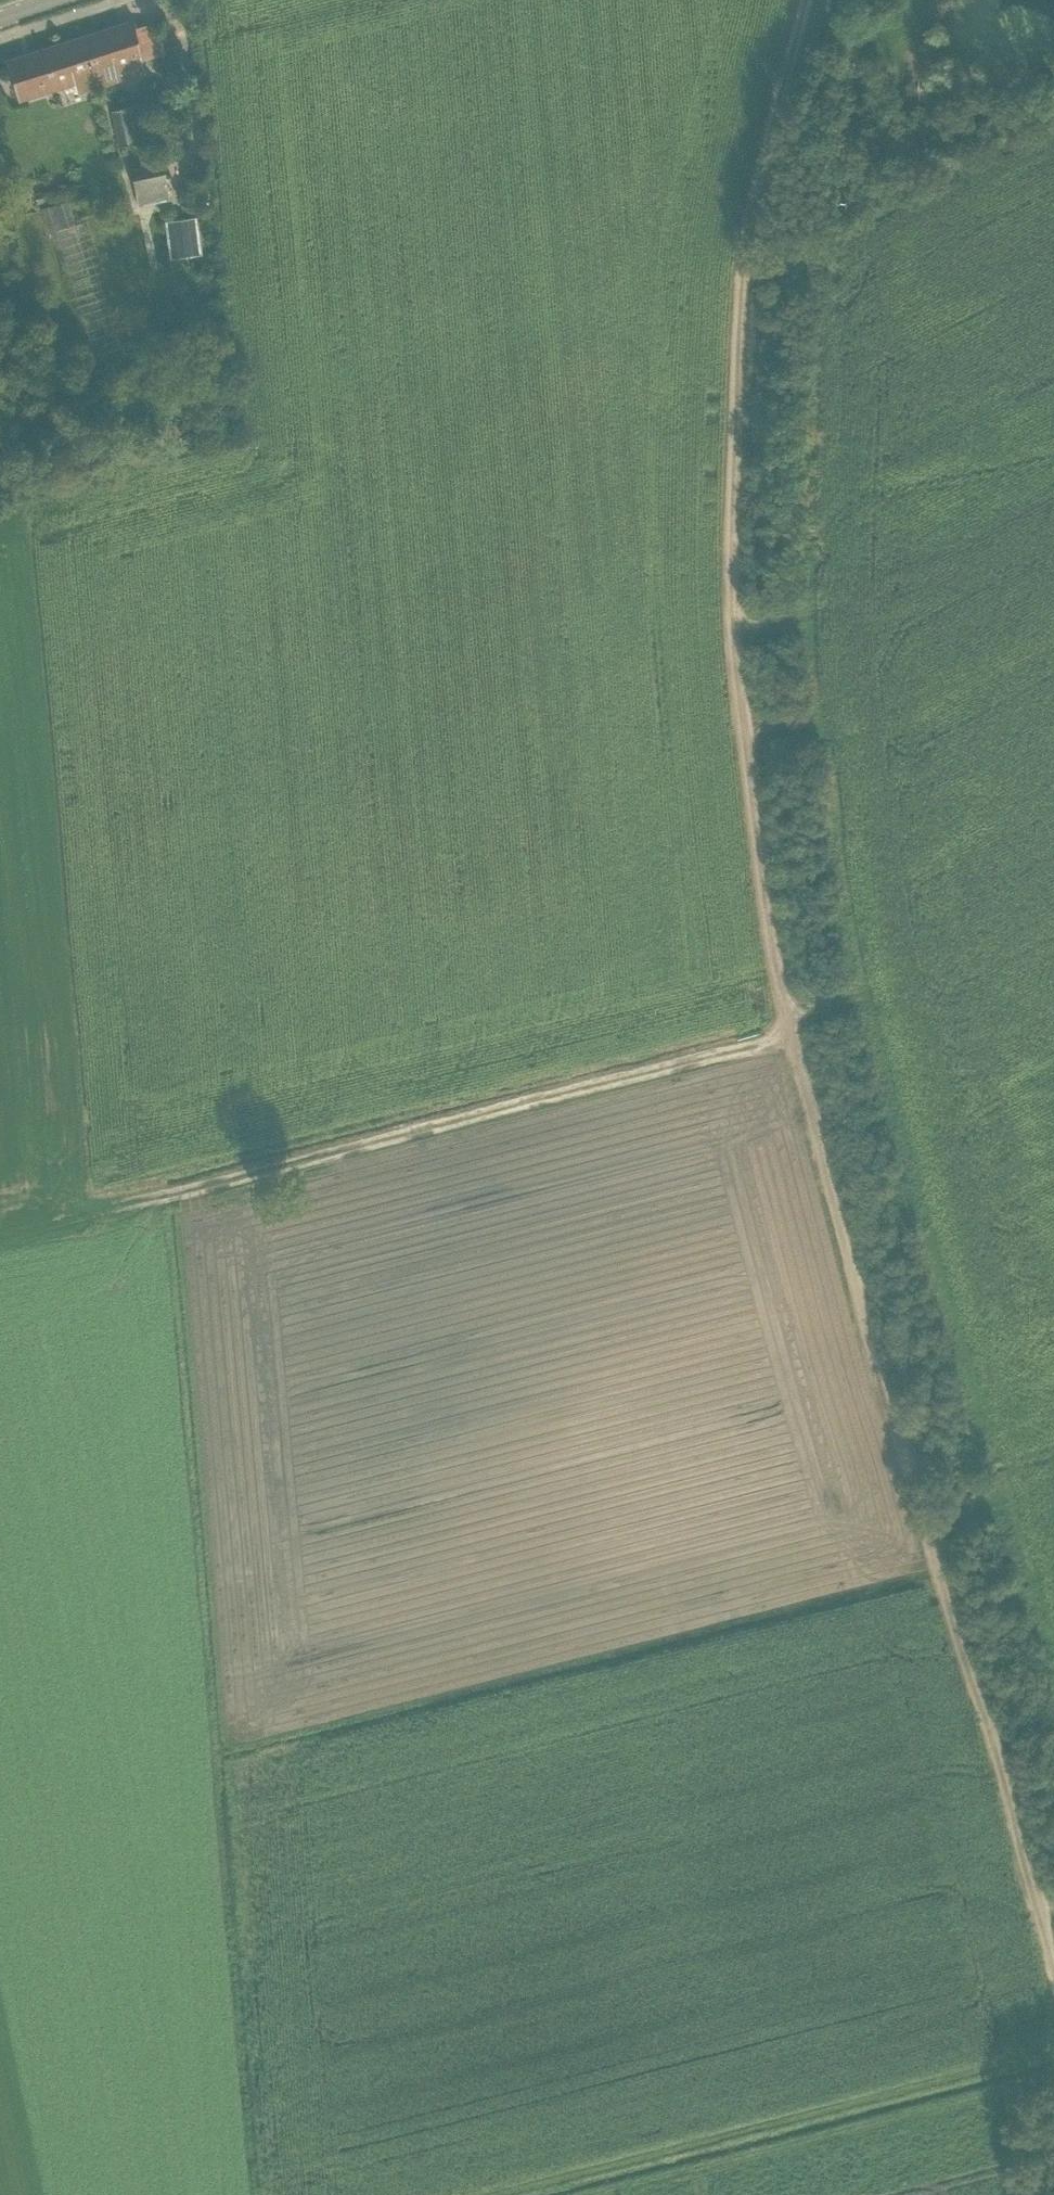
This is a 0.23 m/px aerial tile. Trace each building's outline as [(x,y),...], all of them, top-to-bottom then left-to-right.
[(6,62),(12,83),(17,99),(74,81),(78,93),(118,80),(119,81),(146,73),(142,60),(141,58),(158,55),(151,23),(134,27),(133,22),(6,62)] [(112,109),(120,144),(137,140),(129,105),(112,109)] [(130,165),(135,191),(165,185),(160,159),(130,165)] [(166,221),(170,259),(201,255),(196,217),(166,221)]
